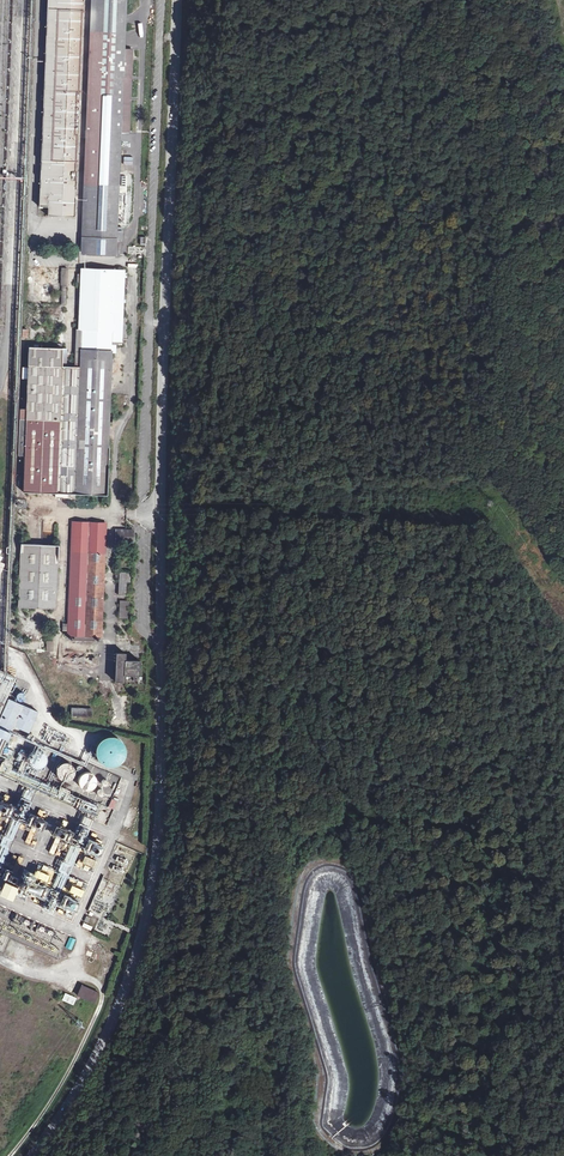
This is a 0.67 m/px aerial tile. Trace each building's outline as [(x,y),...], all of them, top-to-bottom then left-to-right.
[(37,209),(46,209),(46,219),(73,220),(83,0),(46,0),(37,209)] [(113,257),(114,239),(119,240),(120,230),(114,230),(116,182),(119,128),(127,128),(130,42),(122,42),(122,37),(127,37),(127,29),(122,28),(123,5),(125,5),(125,2),(123,1),(123,0),(93,0),(90,77),(89,77),(82,255),(113,257)] [(24,418),(18,418),(16,454),(17,454),(17,459),(20,459),(20,455),(23,455),(22,489),(54,491),(54,495),(73,496),(73,492),(104,494),(107,414),(108,409),(109,351),(114,351),(114,344),(110,344),(110,329),(121,329),(123,270),(82,268),(80,329),(75,328),(73,366),(38,365),(28,364),(24,418)] [(45,336),(45,346),(54,346),(54,337),(45,336)] [(105,522),(71,521),(67,633),(73,634),(73,638),(93,639),(94,635),(100,635),(105,522)] [(132,529),(115,528),(114,540),(131,541),(132,529)] [(57,544),(19,543),(18,606),(56,608),(57,544)] [(131,572),(118,571),(117,595),(124,595),(125,581),(130,581),(131,572)] [(130,618),(130,600),(119,600),(119,618),(130,618)] [(124,652),(114,651),(113,679),(123,679),(123,672),(137,673),(138,659),(123,658),(124,652)] [(8,682),(9,681),(4,679),(7,672),(0,669),(0,678),(8,682)] [(25,698),(26,696),(26,695),(25,694),(24,692),(23,691),(22,691),(20,691),(19,692),(18,693),(17,694),(17,696),(17,697),(18,699),(19,700),(20,700),(22,700),(23,700),(24,699),(25,698)] [(0,713),(0,742),(2,736),(5,738),(7,739),(10,731),(12,726),(27,733),(37,712),(6,699),(0,713)] [(91,709),(73,707),(72,716),(91,717),(91,709)] [(278,735),(280,758),(291,757),(289,734),(278,735)] [(124,757),(126,753),(126,748),(125,743),(122,739),(118,736),(113,735),(108,735),(104,737),(100,740),(98,744),(97,749),(97,754),(99,758),(103,762),(107,764),(112,764),(117,763),(121,761),(124,757)] [(47,763),(48,761),(48,758),(48,755),(47,753),(45,751),(42,750),(40,750),(37,751),(35,752),(33,754),(32,757),(32,759),(33,762),(34,764),(37,766),(39,766),(42,766),(45,765),(47,763)] [(73,776),(74,774),(75,771),(74,768),(73,766),(72,764),(69,762),(67,762),(64,762),(62,763),(60,765),(58,768),(58,771),(59,773),(60,776),(62,778),(65,779),(68,779),(70,778),(73,776)] [(95,787),(97,784),(98,781),(98,778),(96,775),(94,773),(91,772),(88,771),(85,771),(82,773),(80,775),(79,778),(79,781),(79,784),(81,787),(84,789),(87,790),(90,790),(93,789),(95,787)] [(71,799),(76,801),(77,796),(71,793),(72,790),(62,787),(59,797),(71,800),(71,799)] [(14,804),(11,803),(7,812),(6,813),(17,817),(24,821),(28,811),(26,809),(30,799),(26,798),(18,794),(14,804)] [(0,798),(0,810),(3,811),(7,812),(11,803),(7,801),(2,799),(0,798)] [(36,814),(28,811),(24,821),(26,821),(32,823),(38,826),(39,827),(41,827),(45,818),(43,817),(42,816),(41,816),(38,815),(36,814)] [(75,820),(70,830),(66,839),(61,837),(56,850),(61,852),(66,841),(74,844),(80,847),(78,852),(79,853),(81,849),(97,856),(99,853),(82,846),(86,836),(85,836),(89,826),(85,824),(75,820)] [(38,826),(32,823),(24,841),(35,846),(36,842),(32,840),(38,826)] [(60,825),(53,823),(49,832),(56,835),(61,837),(66,839),(70,830),(65,827),(60,825)] [(61,837),(56,835),(48,852),(59,857),(61,852),(56,850),(61,837)] [(90,838),(86,836),(82,846),(99,853),(103,843),(101,842),(95,840),(90,838)] [(95,859),(83,853),(80,858),(79,858),(75,866),(87,871),(90,864),(92,865),(95,859)] [(16,860),(12,869),(18,871),(24,857),(18,854),(18,856),(12,854),(11,858),(16,860)] [(128,860),(117,855),(115,860),(126,865),(128,860)] [(38,862),(32,875),(40,878),(39,881),(44,884),(49,886),(56,869),(38,862)] [(32,868),(23,864),(15,882),(24,886),(28,877),(32,868)] [(124,869),(113,864),(111,869),(122,874),(124,869)] [(2,865),(0,871),(0,875),(13,881),(15,882),(19,872),(18,871),(12,869),(2,865)] [(0,875),(0,891),(7,894),(13,881),(0,875)] [(82,881),(70,876),(68,879),(71,881),(67,889),(80,895),(83,888),(80,886),(82,881)] [(39,881),(28,877),(24,886),(23,889),(30,892),(37,894),(40,895),(44,884),(39,881)] [(55,888),(49,886),(41,905),(49,908),(50,904),(53,906),(60,890),(55,888)] [(72,896),(60,891),(57,901),(56,903),(62,906),(70,909),(72,910),(77,898),(72,896)] [(76,939),(70,937),(65,947),(72,950),(76,939)] [(81,985),(76,996),(93,1003),(98,993),(81,985)] [(64,993),(61,1001),(71,1006),(75,998),(64,993)]
